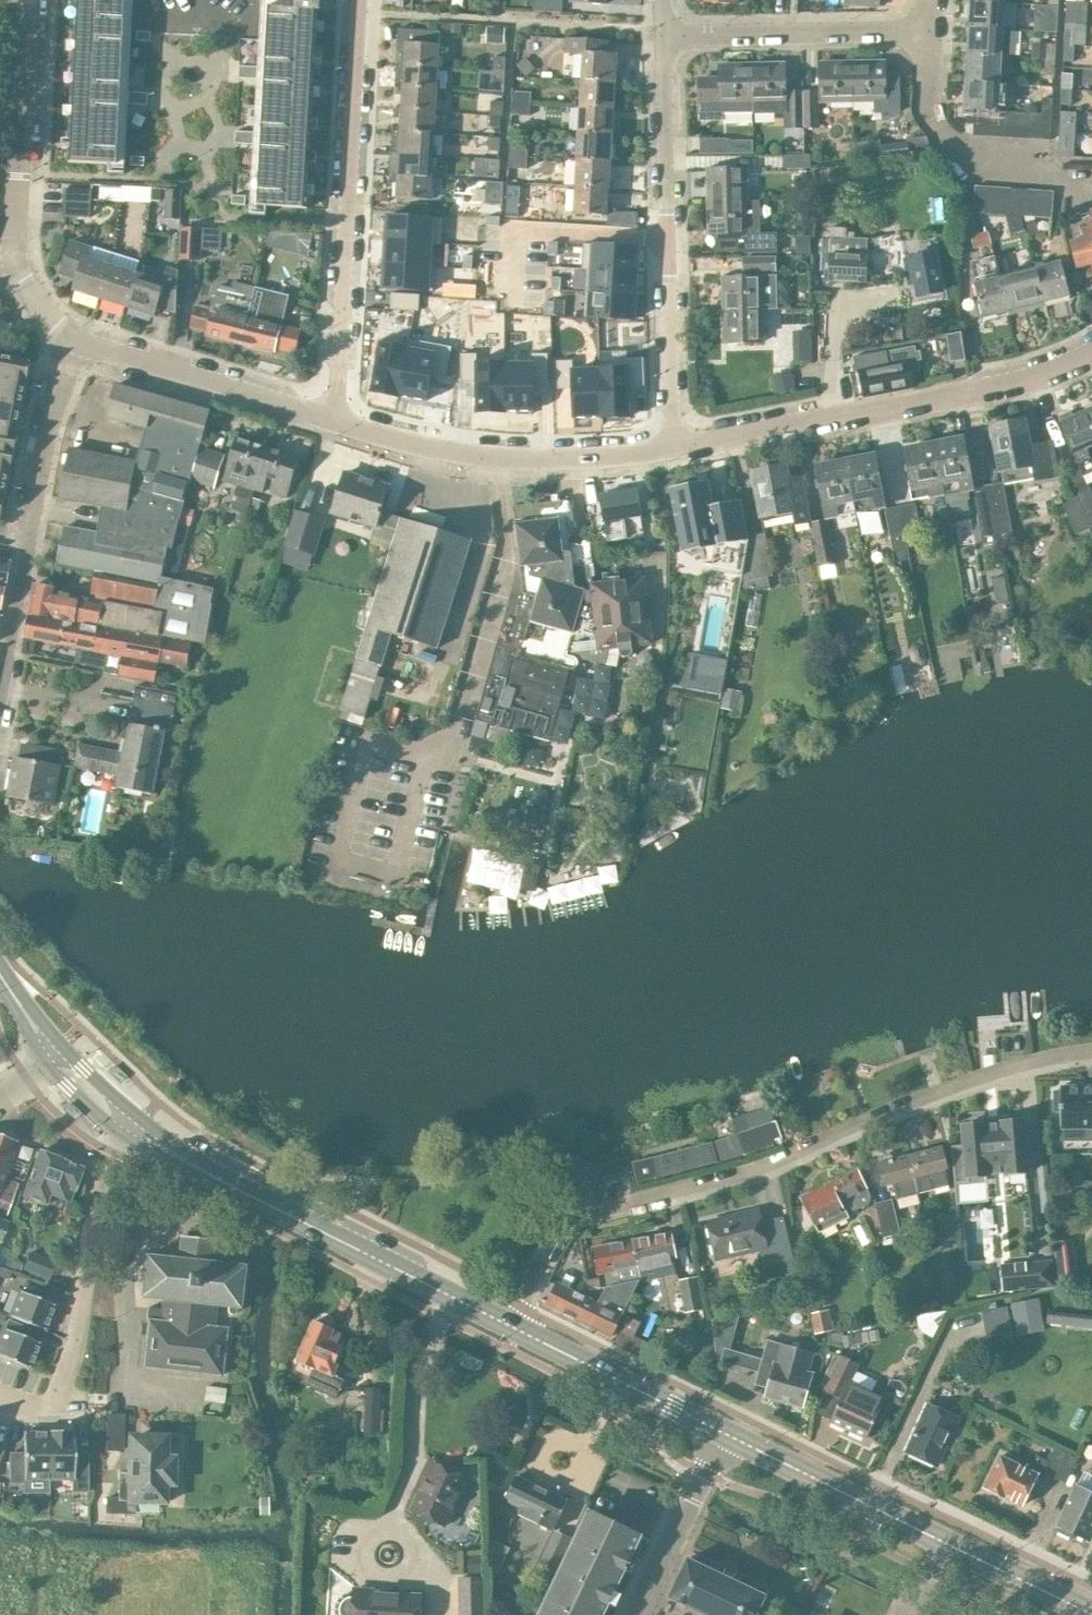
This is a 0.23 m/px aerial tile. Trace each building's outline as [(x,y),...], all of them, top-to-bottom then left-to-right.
[(68,162),(97,164),(105,164),(118,165),(118,164),(124,34),(131,34),(133,0),(77,0),(76,9),(79,9),(78,19),(76,19),(74,41),(77,42),(77,52),(74,52),(73,74),(75,74),(75,84),(72,84),(71,107),(74,107),(73,117),(71,117),(69,139),(72,140),(72,150),(69,149),(68,162)] [(258,206),(270,207),(279,207),(307,209),(308,196),(305,196),(306,186),(308,186),(310,163),(307,163),(308,153),(310,153),(312,131),(309,131),(310,120),(312,121),(313,98),(311,98),(311,88),(314,88),(315,65),(313,65),(313,55),(316,55),(317,33),(315,32),(315,22),(318,23),(318,11),(320,11),(321,0),(263,0),(260,42),(267,43),(258,205),(258,206)] [(562,0),(535,0),(535,11),(562,12),(562,0)] [(1002,29),(1004,2),(971,0),(969,27),(1002,29)] [(1076,18),(1077,3),(1065,2),(1065,17),(1076,18)] [(1057,21),(1058,6),(1047,5),(1046,21),(1057,21)] [(1011,30),(1002,29),(969,27),(968,54),(1001,56),(1010,57),(1011,30)] [(488,28),(487,43),(505,44),(505,29),(488,28)] [(397,51),(397,64),(404,65),(404,66),(438,68),(440,32),(398,29),(397,51)] [(1075,47),(1076,32),(1064,31),(1063,46),(1075,47)] [(137,32),(137,41),(150,42),(151,38),(151,33),(137,32)] [(615,83),(616,55),(603,55),(604,42),(564,40),(564,54),(583,55),(582,82),(615,83)] [(1032,44),(1031,58),(1045,59),(1055,60),(1056,45),(1046,45),(1032,44)] [(1074,63),(1075,47),(1063,46),(1062,62),(1074,63)] [(999,83),(1001,56),(968,54),(966,81),(999,83)] [(525,58),(515,66),(525,78),(535,70),(525,58)] [(506,71),(507,60),(494,59),(493,71),(506,71)] [(1054,76),(1055,60),(1045,59),(1044,76),(1054,76)] [(853,100),(853,63),(852,63),(852,65),(837,65),(837,63),(820,64),(821,101),(853,100)] [(854,63),(853,63),(853,100),(881,100),(882,113),(899,112),(899,75),(886,75),(886,63),(867,63),(867,64),(854,64),(854,63)] [(397,64),(395,86),(403,87),(437,89),(438,68),(404,66),(404,65),(397,64)] [(754,102),(753,65),(752,65),(752,66),(736,67),(736,65),(720,66),(720,79),(700,80),(700,120),(724,119),(724,114),(754,113),(754,102)] [(754,65),(753,65),(754,102),(754,113),(786,112),(787,129),(804,129),(803,92),(786,93),(785,65),(767,65),(767,66),(754,66),(754,65)] [(239,66),(239,78),(248,79),(249,67),(239,66)] [(249,67),(248,79),(258,79),(258,67),(249,67)] [(505,86),(506,71),(493,71),(493,86),(505,86)] [(1071,90),(1072,76),(1062,75),(1062,90),(1071,90)] [(998,111),(999,83),(966,81),(964,109),(975,110),(987,111),(998,111)] [(613,110),(615,83),(582,82),(580,108),(613,110)] [(436,111),(437,89),(403,87),(395,86),(395,94),(403,95),(402,109),(436,111)] [(1070,107),(1071,90),(1062,90),(1061,106),(1070,107)] [(128,92),(128,104),(138,105),(138,93),(128,92)] [(819,129),(818,92),(804,92),(805,129),(819,129)] [(138,93),(138,105),(147,105),(148,93),(138,93)] [(531,106),(532,94),(513,93),(513,105),(531,106)] [(1042,99),(1041,114),(1052,114),(1053,99),(1042,99)] [(504,115),(505,103),(491,102),(491,114),(504,115)] [(531,117),(531,106),(513,105),(512,116),(531,117)] [(434,133),(436,111),(402,109),(394,108),(394,116),(402,116),(401,131),(434,133)] [(612,136),(613,110),(580,108),(579,135),(612,136)] [(986,137),(987,111),(975,110),(973,136),(986,137)] [(999,137),(1000,111),(998,111),(987,111),(986,137),(999,137)] [(1012,138),(1013,112),(1000,111),(999,137),(1012,138)] [(1024,139),(1026,113),(1013,112),(1012,138),(1024,139)] [(1037,140),(1038,114),(1026,113),(1024,139),(1037,140)] [(1052,114),(1041,114),(1038,114),(1037,140),(1051,141),(1052,114)] [(1070,134),(1071,118),(1061,118),(1060,133),(1070,134)] [(392,139),(391,152),(399,153),(433,156),(434,133),(401,131),(393,130),(392,139)] [(236,131),(235,144),(245,144),(245,132),(236,131)] [(245,132),(245,144),(254,145),(255,132),(245,132)] [(1070,148),(1070,134),(1060,133),(1060,148),(1070,148)] [(610,163),(612,136),(579,135),(577,161),(610,163)] [(753,141),(732,141),(732,154),(753,154),(753,141)] [(910,156),(908,142),(880,145),(882,160),(910,156)] [(528,159),(528,147),(510,146),(510,158),(528,159)] [(391,162),(390,174),(398,175),(432,177),(433,156),(399,153),(391,152),(391,162)] [(783,155),(783,168),(811,168),(811,155),(783,155)] [(130,165),(130,166),(132,166),(144,166),(144,158),(144,157),(131,157),(130,165)] [(527,169),(528,159),(510,158),(509,168),(527,169)] [(500,176),(501,161),(488,161),(487,175),(500,176)] [(609,189),(610,163),(577,161),(576,187),(609,189)] [(747,201),(746,168),(709,169),(709,186),(711,186),(711,201),(710,201),(747,201)] [(390,184),(389,197),(397,197),(430,199),(432,177),(398,175),(390,174),(390,184)] [(809,176),(794,176),(794,195),(809,195),(809,176)] [(501,206),(503,185),(488,184),(486,205),(501,206)] [(986,214),(988,187),(975,186),(974,213),(986,214)] [(607,216),(609,189),(576,187),(574,214),(607,216)] [(1000,215),(1001,188),(988,187),(986,214),(1000,215)] [(1012,216),(1014,189),(1001,188),(1000,215),(1012,216)] [(91,204),(92,191),(64,189),(63,203),(91,204)] [(1025,216),(1027,189),(1014,189),(1012,216),(1025,216)] [(1038,217),(1040,190),(1027,189),(1025,216),(1038,217)] [(1051,218),(1053,191),(1040,190),(1038,217),(1051,218)] [(180,219),(181,191),(166,191),(165,218),(180,219)] [(232,195),(232,205),(245,205),(245,204),(246,196),(232,195)] [(747,201),(710,201),(710,202),(711,202),(712,217),(710,217),(710,235),(719,234),(720,248),(745,248),(745,253),(778,253),(777,233),(761,233),(760,200),(747,201)] [(90,218),(91,204),(63,203),(62,216),(90,218)] [(800,208),(800,223),(811,223),(811,208),(800,208)] [(388,216),(386,240),(441,244),(442,219),(388,216)] [(486,217),(486,226),(499,226),(500,218),(486,217)] [(1083,230),(1086,239),(1070,243),(1077,269),(1091,265),(1091,267),(1091,227),(1083,230)] [(182,228),(180,261),(200,262),(201,249),(219,251),(221,230),(182,228)] [(270,234),(267,248),(282,252),(287,235),(270,234)] [(811,237),(796,237),(796,254),(811,254),(811,237)] [(866,283),(868,239),(831,237),(829,281),(866,283)] [(386,240),(385,264),(434,267),(434,266),(429,266),(430,244),(441,245),(441,244),(386,240)] [(101,299),(112,266),(85,258),(89,248),(71,242),(62,269),(79,274),(74,291),(101,299)] [(549,242),(548,255),(557,256),(558,243),(549,242)] [(583,244),(582,269),(636,272),(638,248),(583,244)] [(942,292),(935,253),(906,258),(910,281),(916,280),(919,296),(942,292)] [(463,256),(462,269),(471,269),(472,256),(463,256)] [(1008,312),(999,278),(994,257),(971,263),(976,284),(974,284),(983,318),(1008,312)] [(776,272),(776,258),(745,258),(745,272),(776,272)] [(1070,296),(1061,262),(1036,268),(1045,302),(1070,296)] [(385,264),(383,288),(433,292),(434,267),(385,264)] [(128,308),(138,275),(112,266),(101,299),(128,308)] [(1045,302),(1036,268),(999,278),(1008,312),(1045,302)] [(582,269),(582,270),(587,270),(586,293),(635,296),(636,272),(582,269)] [(175,313),(180,273),(178,272),(178,276),(168,272),(164,283),(138,275),(128,308),(154,316),(158,304),(175,309),(174,313),(175,313)] [(552,277),(551,290),(560,291),(561,278),(552,277)] [(776,309),(776,277),(724,278),(724,294),(726,294),(726,309),(724,309),(724,310),(762,309),(776,309)] [(242,343),(250,311),(249,311),(254,289),(234,284),(232,290),(218,287),(213,312),(197,308),(192,328),(208,332),(207,335),(242,343)] [(467,285),(466,298),(475,299),(476,286),(467,285)] [(250,311),(242,343),(275,351),(276,347),(295,352),(300,330),(281,326),(288,297),(254,289),(249,311),(250,311)] [(391,293),(390,310),(418,311),(419,295),(391,293)] [(586,293),(584,317),(633,320),(635,296),(586,293)] [(545,301),(544,315),(553,315),(554,302),(545,301)] [(762,342),(762,309),(724,310),(724,311),(726,311),(726,326),(725,326),(725,343),(762,342)] [(10,324),(0,321),(0,346),(3,347),(10,324)] [(945,336),(950,363),(965,361),(960,333),(945,336)] [(380,340),(370,391),(398,396),(409,340),(408,339),(407,345),(380,340)] [(409,340),(398,396),(399,397),(400,396),(427,401),(432,373),(446,375),(452,348),(409,340)] [(886,351),(855,357),(858,373),(860,373),(865,397),(913,388),(908,362),(889,366),(886,351)] [(477,354),(461,354),(461,383),(476,382),(476,412),(504,412),(504,365),(477,365),(477,354)] [(532,365),(504,365),(504,412),(516,412),(516,416),(530,416),(530,412),(533,412),(533,382),(548,382),(548,354),(532,354),(532,365)] [(32,363),(0,356),(0,379),(27,385),(32,363)] [(627,364),(600,365),(602,418),(630,417),(629,387),(644,387),(643,358),(627,359),(627,364)] [(572,361),(557,362),(558,390),(572,389),(573,418),(602,417),(600,371),(573,372),(572,361)] [(790,374),(774,377),(777,396),(794,392),(790,374)] [(27,385),(0,379),(0,402),(23,407),(27,385)] [(70,450),(61,499),(101,507),(102,505),(179,519),(185,502),(210,412),(116,385),(116,386),(108,417),(133,425),(132,430),(145,435),(137,463),(70,450)] [(23,407),(0,402),(0,425),(18,429),(23,407)] [(1058,417),(1061,424),(1079,463),(1085,477),(1091,474),(1091,422),(1087,412),(1072,419),(1070,414),(1060,418),(1059,416),(1058,417)] [(1023,420),(992,426),(1001,471),(1004,486),(1035,480),(1059,476),(1053,443),(1029,447),(1023,420)] [(18,429),(0,425),(0,448),(14,451),(18,429)] [(973,487),(963,438),(935,444),(944,492),(973,487)] [(255,491),(268,449),(237,439),(230,459),(201,450),(192,482),(214,489),(217,480),(247,489),(247,488),(255,491)] [(944,492),(935,444),(905,450),(912,485),(909,486),(912,499),(944,492)] [(14,451),(0,448),(0,471),(10,473),(11,471),(15,472),(17,460),(13,459),(14,451)] [(288,498),(300,459),(268,449),(255,491),(264,493),(268,478),(274,480),(271,493),(288,498)] [(885,506),(875,455),(846,460),(856,512),(885,506)] [(856,512),(846,460),(817,466),(827,517),(856,512)] [(812,524),(803,477),(788,480),(785,466),(753,472),(762,518),(793,512),(795,527),(812,524)] [(1066,474),(1090,527),(1091,526),(1091,495),(1079,467),(1066,474)] [(10,473),(0,471),(0,494),(6,495),(10,473)] [(346,473),(333,513),(398,534),(358,659),(381,666),(391,635),(436,649),(471,541),(381,512),(389,487),(346,473)] [(698,483),(669,489),(682,554),(685,553),(684,552),(709,547),(708,542),(709,542),(708,537),(717,538),(711,571),(742,576),(749,540),(748,537),(741,501),(714,506),(709,481),(706,482),(698,483)] [(1014,542),(1004,487),(988,490),(998,543),(998,545),(1014,542)] [(637,490),(601,496),(607,536),(608,542),(621,540),(644,537),(637,490)] [(998,543),(988,490),(974,492),(984,546),(998,543)] [(10,497),(6,496),(6,495),(0,494),(0,517),(2,517),(3,508),(8,509),(10,497)] [(653,644),(646,579),(594,585),(590,550),(571,544),(570,535),(575,534),(572,505),(572,503),(571,502),(570,501),(568,500),(567,500),(513,506),(520,570),(516,571),(511,595),(474,721),(467,745),(499,754),(506,728),(554,740),(572,670),(574,670),(575,669),(577,668),(578,666),(578,665),(579,664),(579,663),(578,662),(578,661),(577,660),(584,661),(618,668),(621,653),(621,654),(622,656),(623,657),(625,657),(626,658),(631,657),(632,657),(633,655),(634,654),(634,653),(634,651),(634,646),(653,644)] [(101,507),(96,534),(104,535),(103,536),(173,549),(179,519),(102,505),(101,507)] [(921,537),(915,505),(900,507),(907,540),(921,537)] [(907,540),(900,507),(886,510),(895,562),(910,559),(907,540)] [(295,512),(285,545),(286,546),(313,554),(314,555),(325,521),(295,512)] [(836,565),(828,523),(813,526),(821,568),(836,565)] [(64,528),(57,567),(96,574),(159,585),(161,577),(167,579),(173,549),(103,536),(104,535),(96,534),(64,528)] [(742,576),(741,582),(773,576),(765,533),(748,537),(749,540),(742,576)] [(0,557),(0,580),(5,581),(6,581),(10,559),(9,559),(0,557)] [(35,585),(29,614),(99,627),(191,644),(192,642),(206,644),(213,604),(216,605),(219,591),(216,590),(167,579),(161,577),(159,585),(96,574),(90,600),(57,593),(58,589),(35,585)] [(28,615),(24,637),(31,638),(78,647),(95,650),(99,627),(29,614),(29,615),(28,615)] [(99,627),(95,650),(109,653),(106,669),(105,673),(156,682),(159,662),(187,667),(191,644),(99,627)] [(354,671),(341,711),(365,718),(371,699),(377,678),(354,671)] [(154,795),(166,732),(170,733),(178,694),(136,686),(123,753),(78,744),(74,768),(118,777),(116,787),(154,795)] [(728,690),(724,710),(736,712),(740,693),(728,690)] [(54,804),(60,765),(59,765),(62,751),(22,745),(20,758),(14,757),(8,796),(54,804)] [(693,784),(691,799),(703,802),(706,787),(693,784)] [(542,861),(524,858),(520,888),(536,890),(537,885),(540,885),(543,867),(541,866),(542,861)] [(1061,1090),(1055,1090),(1055,1110),(1061,1110),(1061,1127),(1091,1127),(1091,1085),(1061,1085),(1061,1090)] [(1028,1172),(1027,1118),(1002,1120),(1002,1123),(1001,1123),(1001,1126),(988,1128),(987,1121),(961,1123),(963,1146),(952,1147),(956,1184),(969,1183),(969,1177),(970,1177),(970,1178),(986,1177),(986,1176),(989,1176),(989,1174),(1006,1173),(1007,1173),(1028,1172)] [(712,1143),(637,1163),(641,1181),(685,1168),(719,1162),(783,1140),(777,1121),(712,1143)] [(6,1215),(12,1197),(17,1184),(2,1179),(16,1141),(0,1135),(0,1213),(6,1215)] [(946,1169),(949,1169),(943,1147),(916,1154),(926,1192),(950,1185),(946,1169)] [(72,1187),(80,1165),(60,1157),(60,1156),(38,1148),(22,1192),(44,1200),(48,1190),(67,1197),(71,1186),(72,1187)] [(926,1192),(916,1154),(894,1160),(893,1155),(880,1158),(881,1163),(887,1185),(894,1183),(898,1199),(926,1192)] [(857,1168),(829,1182),(845,1215),(848,1213),(865,1204),(869,1201),(871,1197),(869,1192),(857,1168)] [(829,1182),(800,1197),(814,1225),(815,1225),(819,1233),(849,1217),(848,1213),(845,1215),(829,1182)] [(902,1234),(893,1199),(876,1204),(885,1239),(902,1234)] [(759,1210),(707,1223),(716,1260),(757,1250),(760,1263),(784,1258),(777,1228),(764,1231),(759,1210)] [(959,1240),(956,1214),(939,1216),(942,1242),(959,1240)] [(160,1309),(147,1307),(146,1320),(147,1321),(142,1367),(220,1376),(225,1328),(212,1327),(215,1305),(227,1306),(226,1310),(227,1313),(230,1315),(234,1314),(235,1311),(236,1307),(241,1267),(209,1263),(212,1241),(203,1241),(204,1230),(189,1228),(188,1239),(180,1238),(177,1259),(145,1256),(140,1296),(161,1299),(160,1309)] [(672,1232),(634,1240),(639,1265),(643,1280),(642,1280),(642,1283),(677,1276),(673,1258),(677,1257),(672,1232)] [(643,1280),(634,1240),(594,1248),(599,1273),(605,1271),(608,1285),(616,1284),(616,1286),(638,1281),(642,1280),(643,1280)] [(1076,1275),(1073,1249),(1056,1252),(1059,1277),(1076,1275)] [(29,1252),(23,1269),(48,1279),(54,1262),(29,1252)] [(1027,1263),(1001,1265),(1003,1291),(1029,1289),(1027,1263)] [(3,1267),(0,1266),(0,1276),(8,1279),(11,1271),(3,1267)] [(706,1310),(700,1278),(681,1281),(687,1314),(706,1310)] [(613,1337),(639,1282),(638,1281),(616,1286),(607,1287),(599,1303),(558,1283),(548,1305),(613,1337)] [(19,1291),(9,1316),(44,1330),(54,1304),(19,1291)] [(1039,1297),(1011,1302),(1017,1335),(1046,1330),(1039,1297)] [(1009,1308),(983,1314),(989,1339),(1014,1334),(1009,1308)] [(1048,1310),(1047,1322),(1091,1327),(1091,1315),(1048,1310)] [(741,1311),(712,1317),(717,1359),(721,1359),(725,1347),(730,1348),(741,1311)] [(833,1330),(829,1312),(812,1316),(816,1334),(833,1330)] [(315,1321),(298,1360),(299,1361),(334,1375),(339,1364),(336,1362),(342,1347),(336,1345),(340,1338),(332,1334),(334,1329),(330,1328),(330,1323),(322,1319),(318,1323),(315,1321)] [(28,1328),(8,1320),(0,1339),(0,1356),(29,1368),(39,1342),(25,1336),(28,1328)] [(881,1340),(879,1330),(845,1336),(844,1332),(830,1333),(828,1343),(843,1346),(844,1347),(881,1340)] [(623,1331),(617,1343),(653,1361),(659,1349),(623,1331)] [(805,1408),(814,1375),(810,1373),(815,1354),(769,1341),(757,1385),(770,1389),(767,1397),(805,1408)] [(727,1350),(723,1362),(738,1367),(738,1366),(742,1354),(727,1350)] [(887,1399),(852,1383),(861,1365),(842,1356),(826,1391),(843,1399),(832,1423),(868,1439),(887,1399)] [(226,1386),(205,1384),(203,1400),(224,1402),(226,1386)] [(364,1434),(378,1434),(378,1432),(380,1389),(366,1388),(364,1432),(364,1434)] [(1005,1395),(993,1397),(995,1410),(1008,1407),(1005,1395)] [(930,1406),(908,1454),(938,1467),(960,1420),(930,1406)] [(122,1450),(122,1415),(107,1415),(106,1449),(122,1450)] [(47,1430),(47,1432),(48,1432),(48,1479),(72,1479),(72,1491),(88,1491),(87,1453),(73,1453),(73,1432),(70,1432),(70,1430),(47,1430)] [(23,1453),(9,1453),(9,1482),(24,1482),(24,1492),(48,1492),(48,1479),(48,1432),(47,1432),(23,1432),(23,1453)] [(118,1498),(106,1498),(106,1512),(133,1513),(134,1499),(171,1500),(171,1480),(170,1480),(170,1459),(162,1459),(163,1439),(131,1438),(131,1449),(126,1449),(126,1473),(119,1473),(118,1498)] [(1002,1458),(986,1490),(1004,1499),(1005,1498),(1023,1508),(1038,1478),(1042,1479),(1046,1471),(1057,1476),(1055,1480),(1067,1486),(1080,1461),(1068,1455),(1056,1449),(1048,1463),(1037,1458),(1030,1472),(1002,1458)] [(434,1464),(412,1511),(445,1527),(468,1480),(434,1464)] [(554,1528),(568,1498),(517,1474),(507,1495),(523,1503),(519,1512),(554,1528)] [(1059,1527),(1062,1528),(1060,1532),(1072,1538),(1074,1534),(1091,1543),(1091,1540),(1091,1494),(1079,1488),(1059,1527)] [(622,1577),(641,1537),(591,1513),(572,1553),(553,1593),(543,1614),(603,1614),(622,1577)] [(531,1578),(550,1586),(572,1540),(559,1534),(555,1542),(549,1539),(531,1578)] [(494,1541),(490,1566),(498,1571),(510,1548),(494,1541)] [(767,1596),(688,1558),(669,1597),(706,1614),(758,1614),(767,1596)] [(457,1577),(458,1614),(483,1614),(482,1576),(457,1577)] [(341,1613),(341,1614),(419,1614),(420,1598),(355,1593),(355,1597),(354,1597),(353,1597),(352,1598),(350,1598),(349,1598),(348,1599),(347,1600),(346,1601),(345,1602),(344,1603),(343,1604),(343,1605),(342,1606),(342,1607),(341,1608),(341,1609),(341,1610),(341,1611),(341,1613)]
